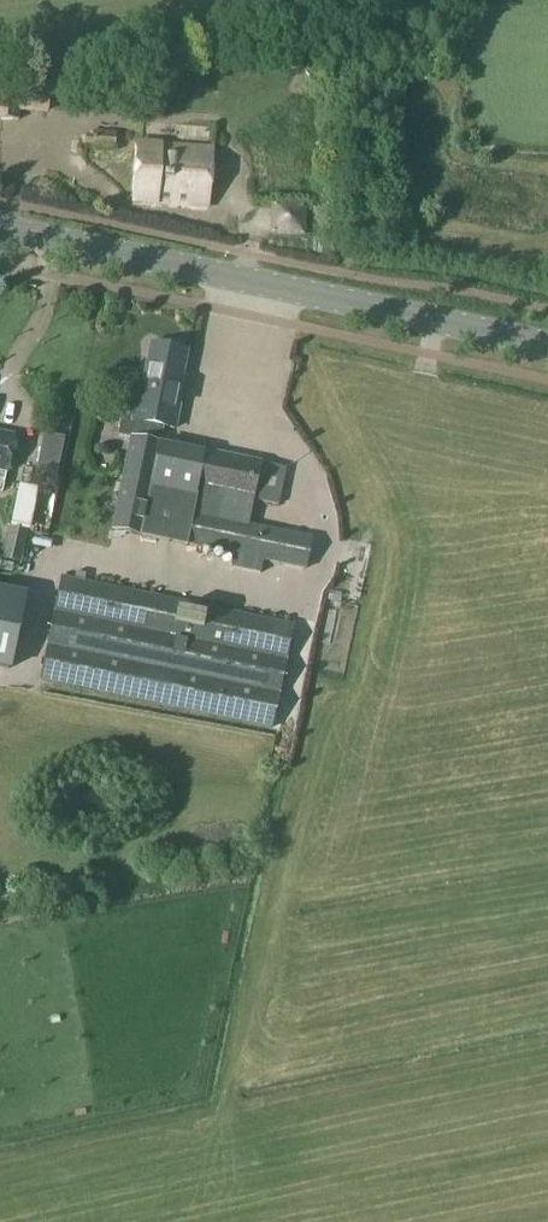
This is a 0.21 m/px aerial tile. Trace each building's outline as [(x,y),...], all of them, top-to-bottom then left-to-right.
[(48,110),(48,88),(21,88),(21,79),(0,79),(0,119),(18,119),(18,110),(48,110)] [(115,132),(94,131),(94,135),(86,134),(85,143),(93,145),(92,148),(114,150),(115,132)] [(208,206),(212,148),(137,143),(133,201),(208,206)] [(297,234),(296,196),(264,197),(265,235),(297,234)] [(116,433),(132,436),(159,442),(163,426),(175,428),(183,390),(179,389),(187,352),(151,345),(144,382),(140,381),(132,419),(120,417),(116,433)] [(6,470),(13,436),(0,433),(0,469),(6,470)] [(44,433),(35,476),(56,480),(64,437),(44,433)] [(278,505),(286,467),(261,462),(161,442),(159,442),(132,436),(119,498),(106,496),(102,518),(115,520),(112,531),(305,568),(310,539),(221,519),(225,494),(254,500),(278,505)] [(22,562),(29,530),(8,526),(1,558),(22,562)] [(260,573),(263,560),(234,554),(231,568),(260,573)] [(272,728),(294,624),(60,576),(39,680),(272,728)] [(37,592),(0,584),(0,669),(20,673),(37,592)] [(12,897),(33,892),(31,881),(10,886),(12,897)]
